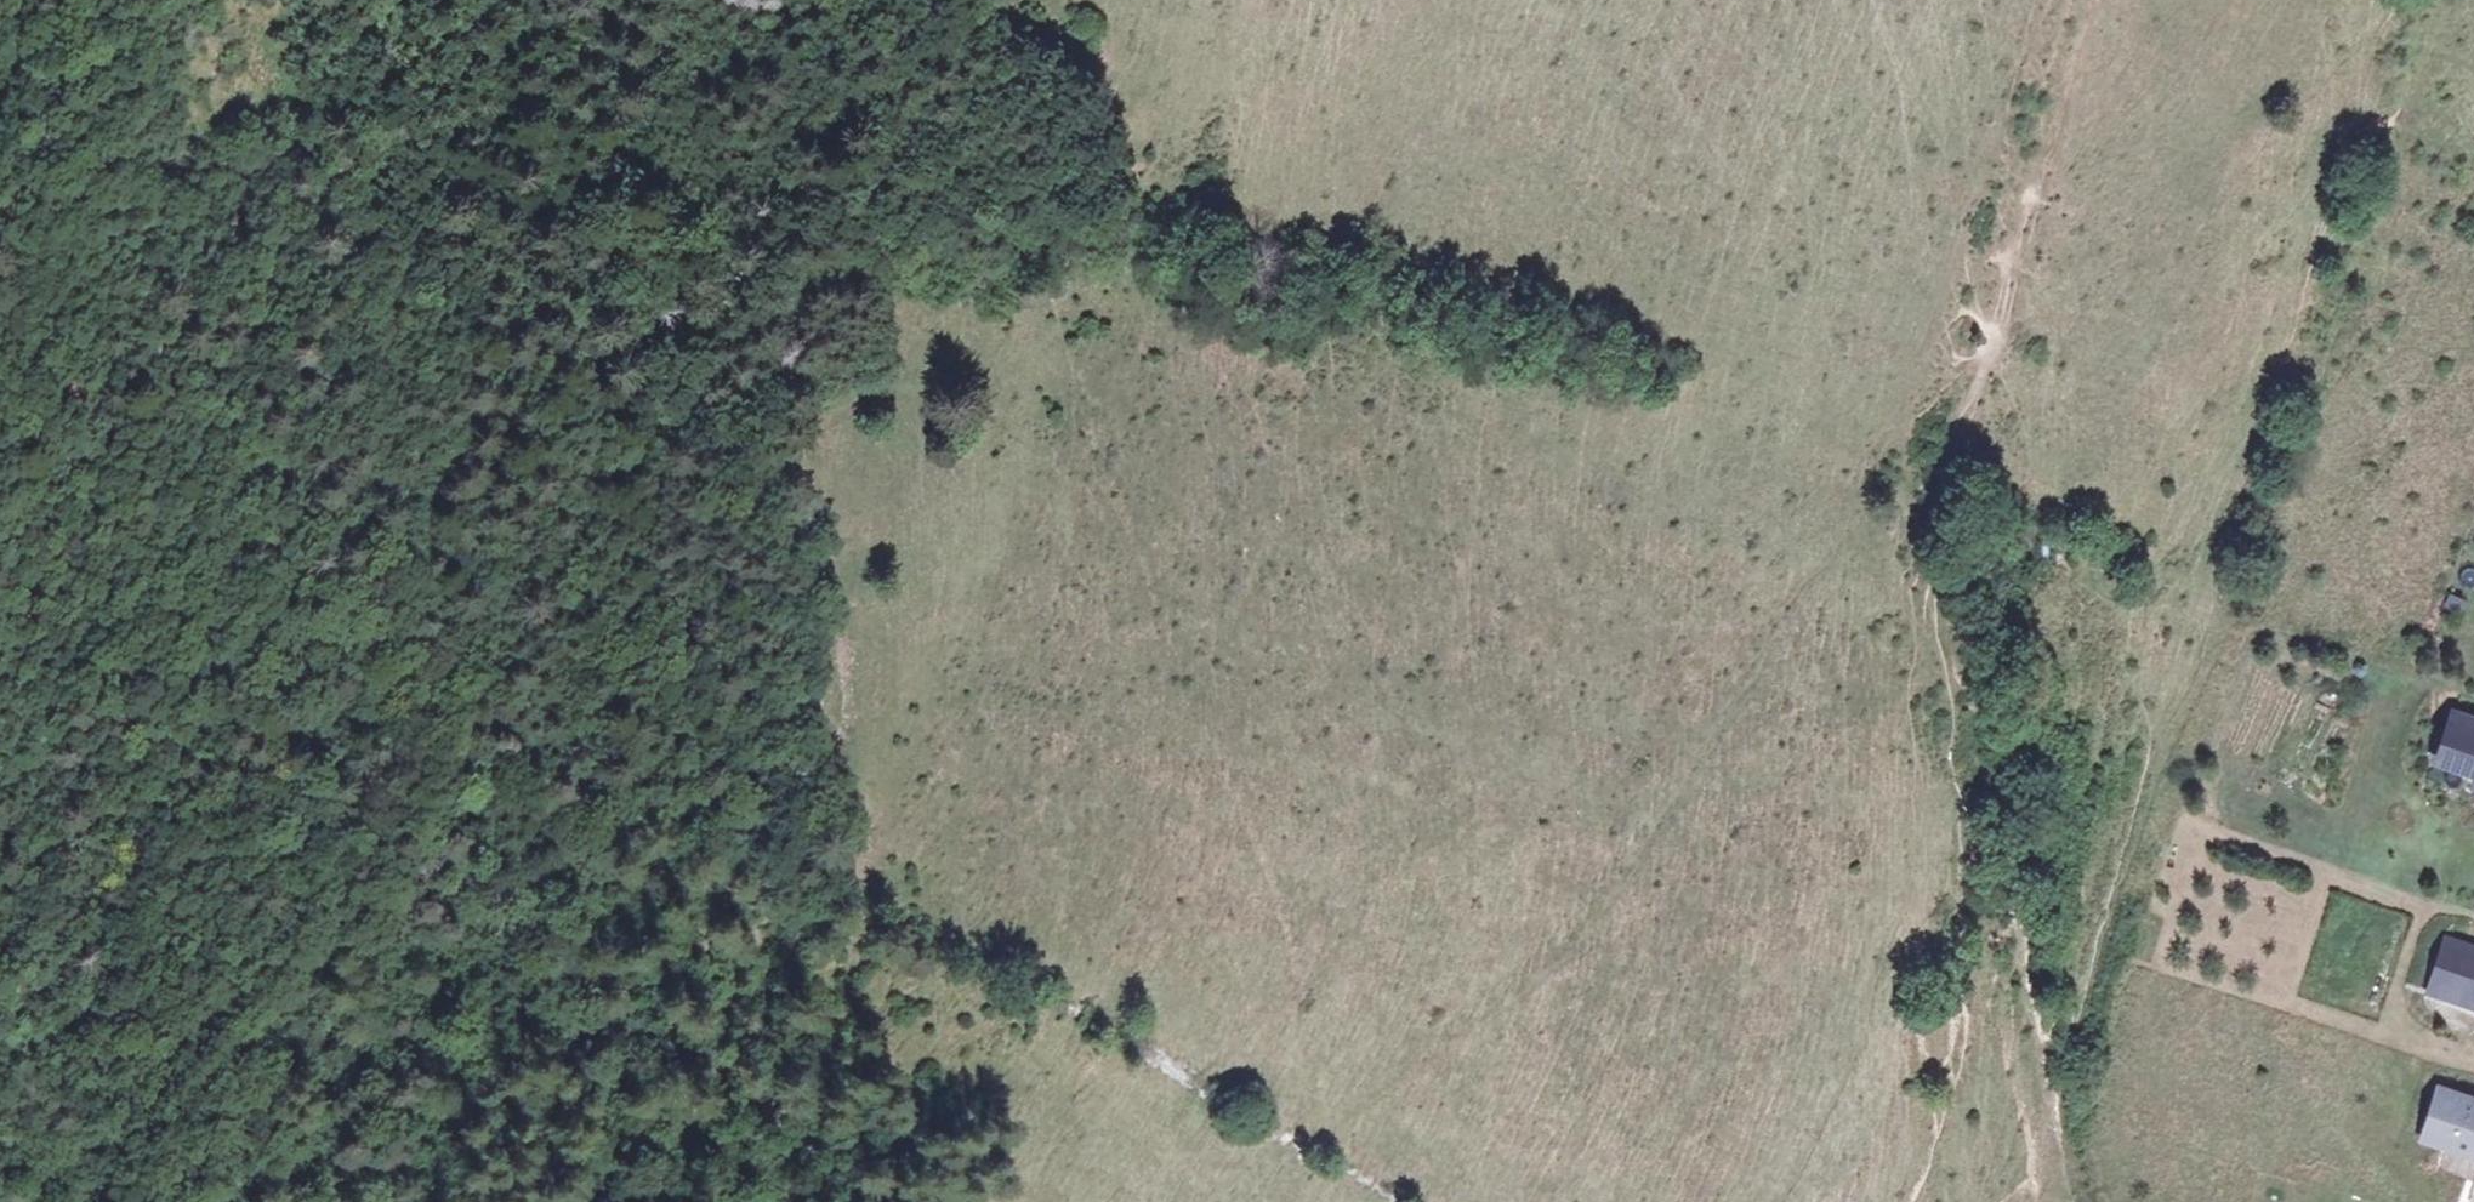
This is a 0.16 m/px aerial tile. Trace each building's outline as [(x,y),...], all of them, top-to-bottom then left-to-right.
[(2464,718),(2449,765),(2473,773),(2473,721),(2464,718)] [(2471,946),(2457,941),(2440,991),(2455,996),(2471,946)] [(2471,946),(2455,996),(2473,1002),(2473,947),(2471,946)] [(2446,1085),(2431,1133),(2473,1147),(2473,1094),(2446,1085)]
